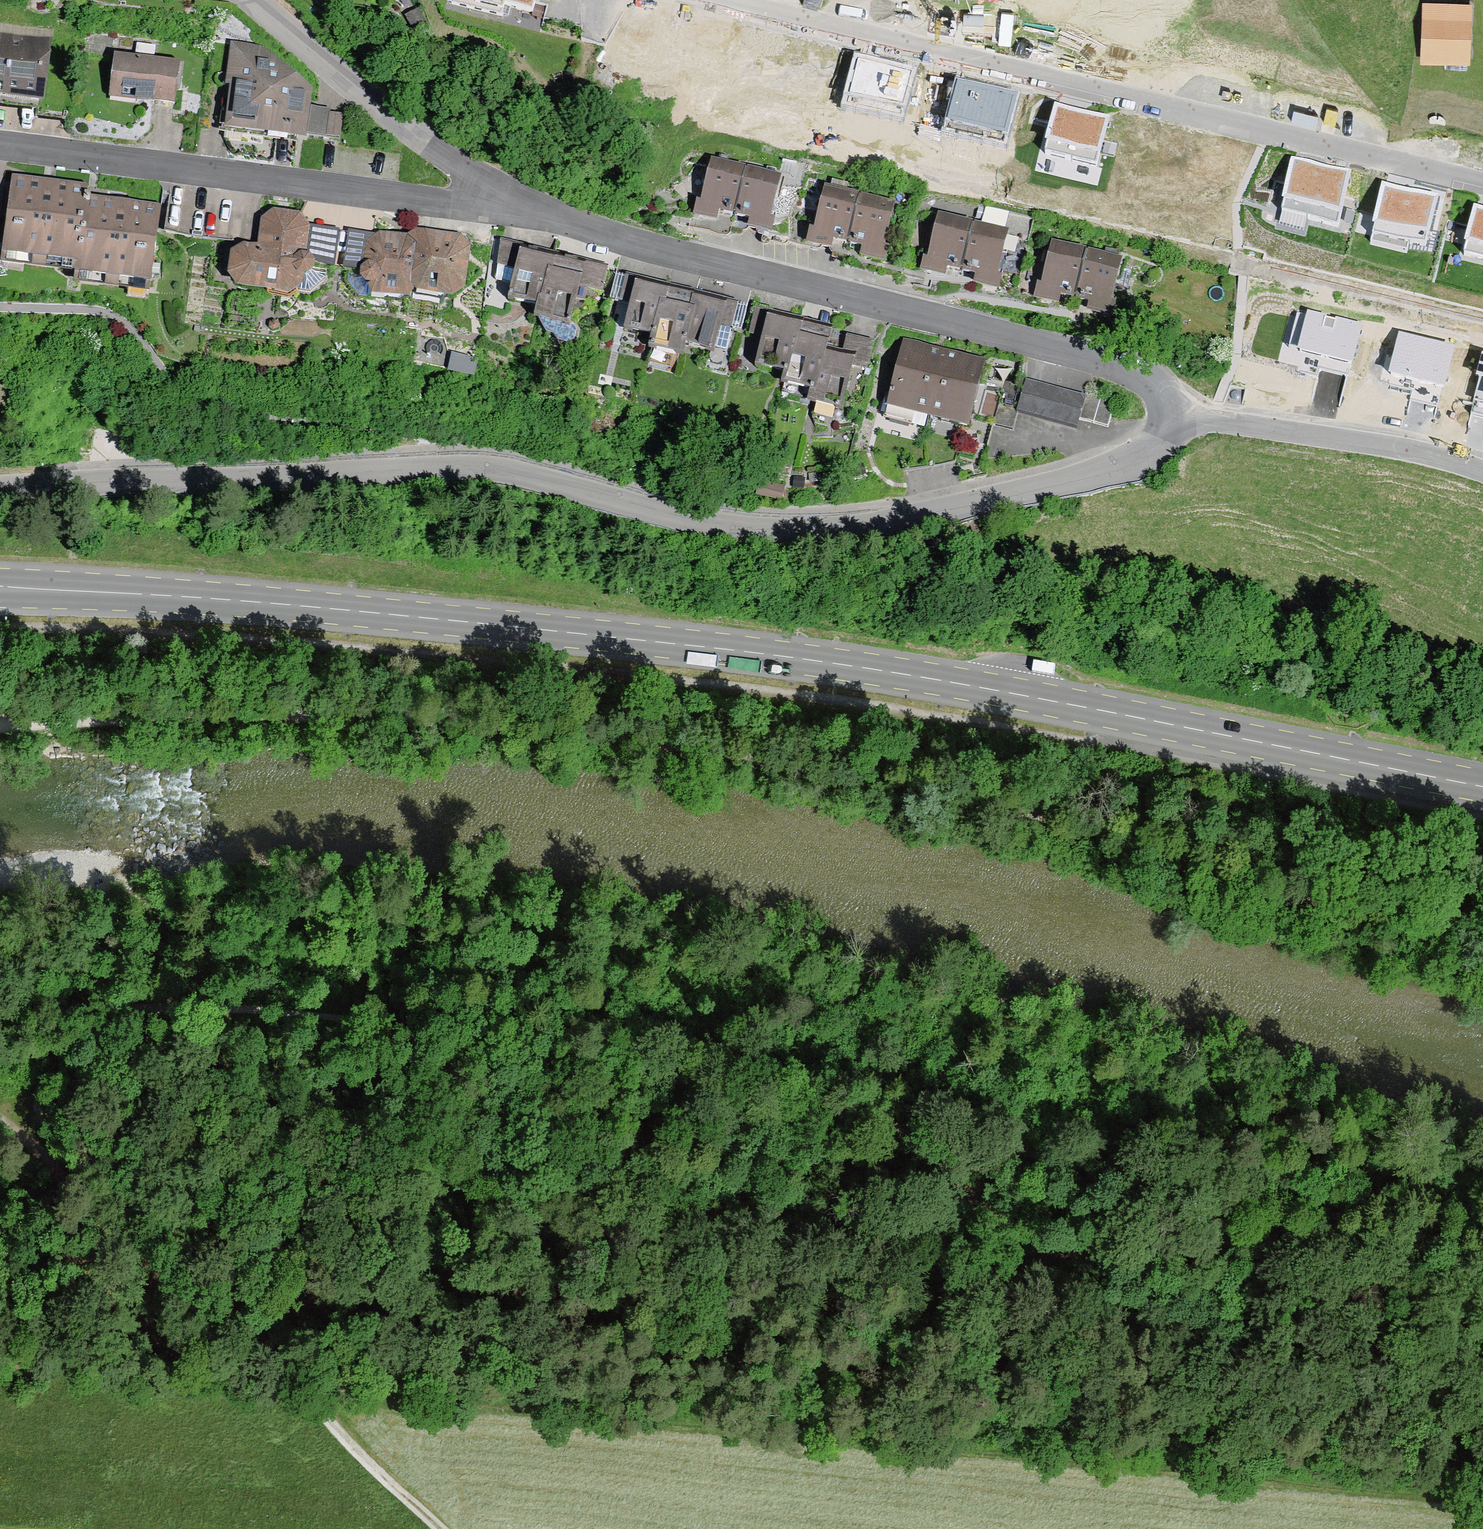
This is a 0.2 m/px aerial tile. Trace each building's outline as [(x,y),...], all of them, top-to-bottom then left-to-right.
[(452,3),(502,16),(504,5),(532,12),(535,0),(452,0),(452,3)] [(1470,5),(1425,3),(1423,58),(1468,60),(1470,5)] [(816,50),(758,36),(747,82),(805,96),(816,50)] [(0,39),(0,89),(38,94),(36,110),(68,113),(74,61),(44,57),(46,45),(0,39)] [(135,59),(120,57),(116,89),(136,92),(135,99),(174,104),(179,64),(153,61),(155,47),(137,44),(135,59)] [(260,51),(226,47),(218,122),(299,134),(302,113),(304,92),(260,51)] [(911,73),(858,60),(847,107),(900,119),(911,73)] [(1014,98),(959,85),(947,134),(1002,147),(1014,98)] [(1108,120),(1056,107),(1044,155),(1096,168),(1108,120)] [(342,118),(302,113),(299,134),(339,139),(342,118)] [(1202,143),(1136,127),(1124,176),(1190,192),(1202,143)] [(734,215),(745,170),(713,162),(703,207),(734,215)] [(1349,179),(1293,165),(1281,212),(1337,226),(1349,179)] [(745,170),(734,215),(768,222),(778,178),(745,170)] [(78,255),(86,195),(86,191),(12,182),(2,255),(55,262),(56,252),(78,255)] [(859,198),(845,194),(847,186),(832,182),(830,191),(826,190),(815,234),(848,242),(859,198)] [(1436,199),(1383,187),(1372,234),(1425,247),(1436,199)] [(86,195),(78,255),(77,265),(99,268),(97,278),(150,284),(160,211),(89,202),(90,196),(86,195)] [(859,198),(848,242),(881,250),(892,206),(859,198)] [(259,214),(168,202),(164,234),(255,246),(259,214)] [(1464,255),(1482,260),(1482,211),(1475,209),(1464,255)] [(266,223),(262,253),(245,251),(236,257),(233,276),(240,286),(288,292),(297,286),(300,290),(310,291),(325,279),(327,267),(313,265),(308,260),(301,259),(304,228),(297,220),(275,216),(266,223)] [(961,270),(973,226),(940,217),(929,262),(961,270)] [(973,226),(961,270),(995,278),(1005,234),(973,226)] [(419,235),(413,234),(408,239),(407,242),(401,242),(380,238),(372,245),(369,268),(363,272),(348,270),(346,282),(358,298),(372,299),(374,285),(386,287),(385,290),(389,294),(409,296),(411,293),(419,235)] [(414,285),(435,288),(439,294),(451,295),(460,288),(465,249),(458,241),(434,237),(429,240),(426,236),(419,235),(411,293),(413,294),(413,293),(414,285)] [(541,306),(554,255),(554,254),(501,241),(496,280),(515,285),(511,299),(541,306)] [(1075,298),(1086,253),(1053,246),(1042,290),(1075,298)] [(1108,305),(1113,287),(1127,290),(1132,270),(1117,267),(1119,261),(1086,253),(1075,298),(1108,305)] [(554,255),(541,306),(538,317),(547,333),(553,335),(558,341),(568,344),(574,340),(577,330),(573,323),(568,322),(574,298),(585,301),(588,289),(601,293),(607,271),(582,265),(582,263),(554,255)] [(657,334),(663,310),(668,288),(616,275),(610,299),(634,305),(629,327),(656,334),(657,334)] [(683,341),(684,341),(711,348),(711,347),(726,350),(731,329),(741,331),(747,308),(695,295),(692,307),(683,341)] [(657,334),(656,334),(653,346),(681,353),(684,341),(683,341),(692,307),(680,304),(678,314),(663,310),(657,334)] [(788,373),(795,342),(801,321),(757,310),(751,334),(765,337),(758,365),(787,372),(788,373)] [(1360,325),(1309,313),(1299,351),(1350,364),(1360,325)] [(814,390),(824,348),(827,338),(815,335),(811,350),(800,347),(801,343),(795,342),(788,373),(787,372),(784,383),(813,390),(814,390)] [(1452,348),(1400,335),(1391,373),(1443,386),(1452,348)] [(814,390),(813,390),(811,400),(840,408),(851,365),(866,369),(872,344),(847,338),(842,359),(835,357),(836,351),(824,348),(814,390)] [(930,409),(943,356),(907,347),(892,409),(914,414),(916,405),(930,409)] [(943,356),(930,409),(966,418),(979,365),(943,356)] [(1084,399),(1026,383),(1024,390),(1018,412),(1076,428),(1079,419),(1084,399)] [(1018,412),(1024,390),(1004,385),(993,424),(1013,430),(1018,412)] [(1093,423),(1101,394),(1087,390),(1084,399),(1079,419),(1093,423)] [(1101,394),(1093,423),(1108,427),(1116,398),(1101,394)]
